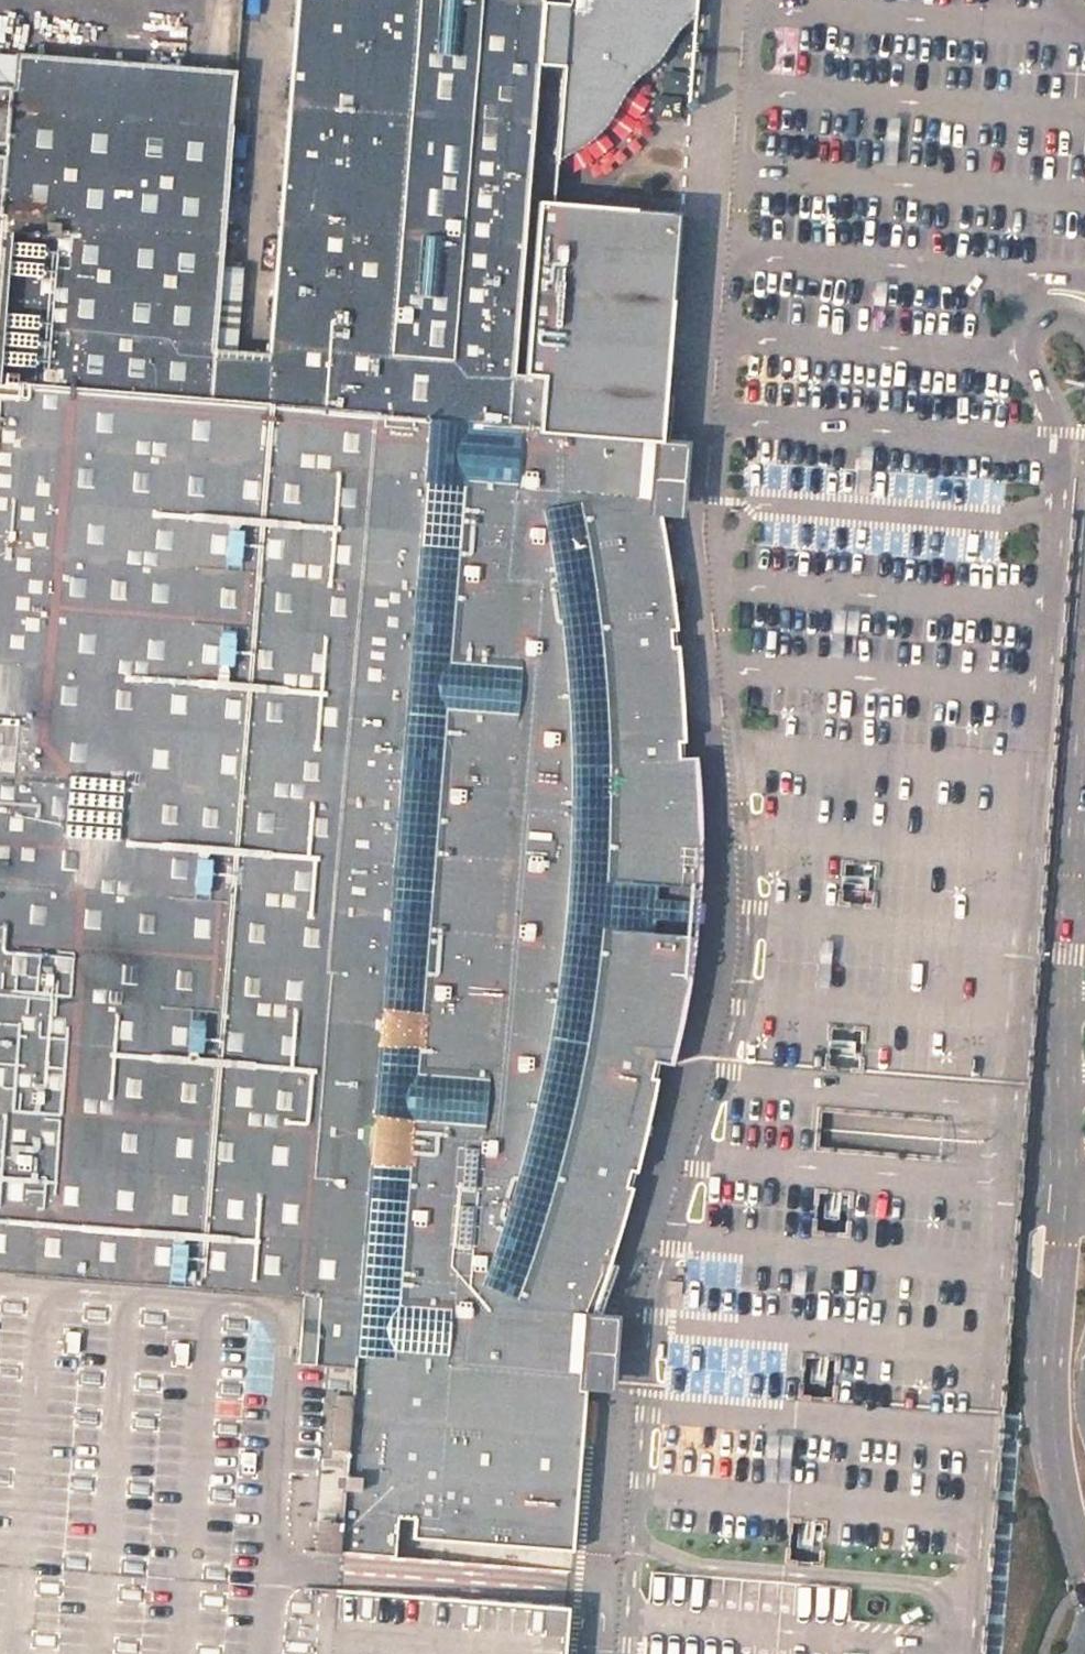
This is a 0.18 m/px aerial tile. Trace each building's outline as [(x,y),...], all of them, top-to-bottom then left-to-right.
[(592,1316),(637,1170),(665,1049),(676,1051),(688,991),(700,912),(661,909),(666,861),(704,864),(701,753),(690,753),(686,649),(672,543),(671,534),(666,506),(680,506),(681,473),(682,440),(667,439),(682,210),(553,199),(546,374),(514,372),(537,60),(571,62),(563,160),(598,134),(639,75),(660,57),(677,31),(694,10),(695,0),(296,0),(267,353),(236,350),(215,348),(221,265),(233,124),(11,107),(13,89),(0,88),(0,1653),(565,1653),(569,1608),(479,1600),(481,1582),(482,1562),(392,1556),(395,1517),(412,1518),(411,1537),(572,1548),(584,1399),(585,1390),(609,1390),(611,1352),(613,1317),(592,1316)] [(16,53),(13,89),(11,107),(233,124),(237,71),(16,53)] [(221,265),(215,348),(236,350),(243,267),(221,265)]
